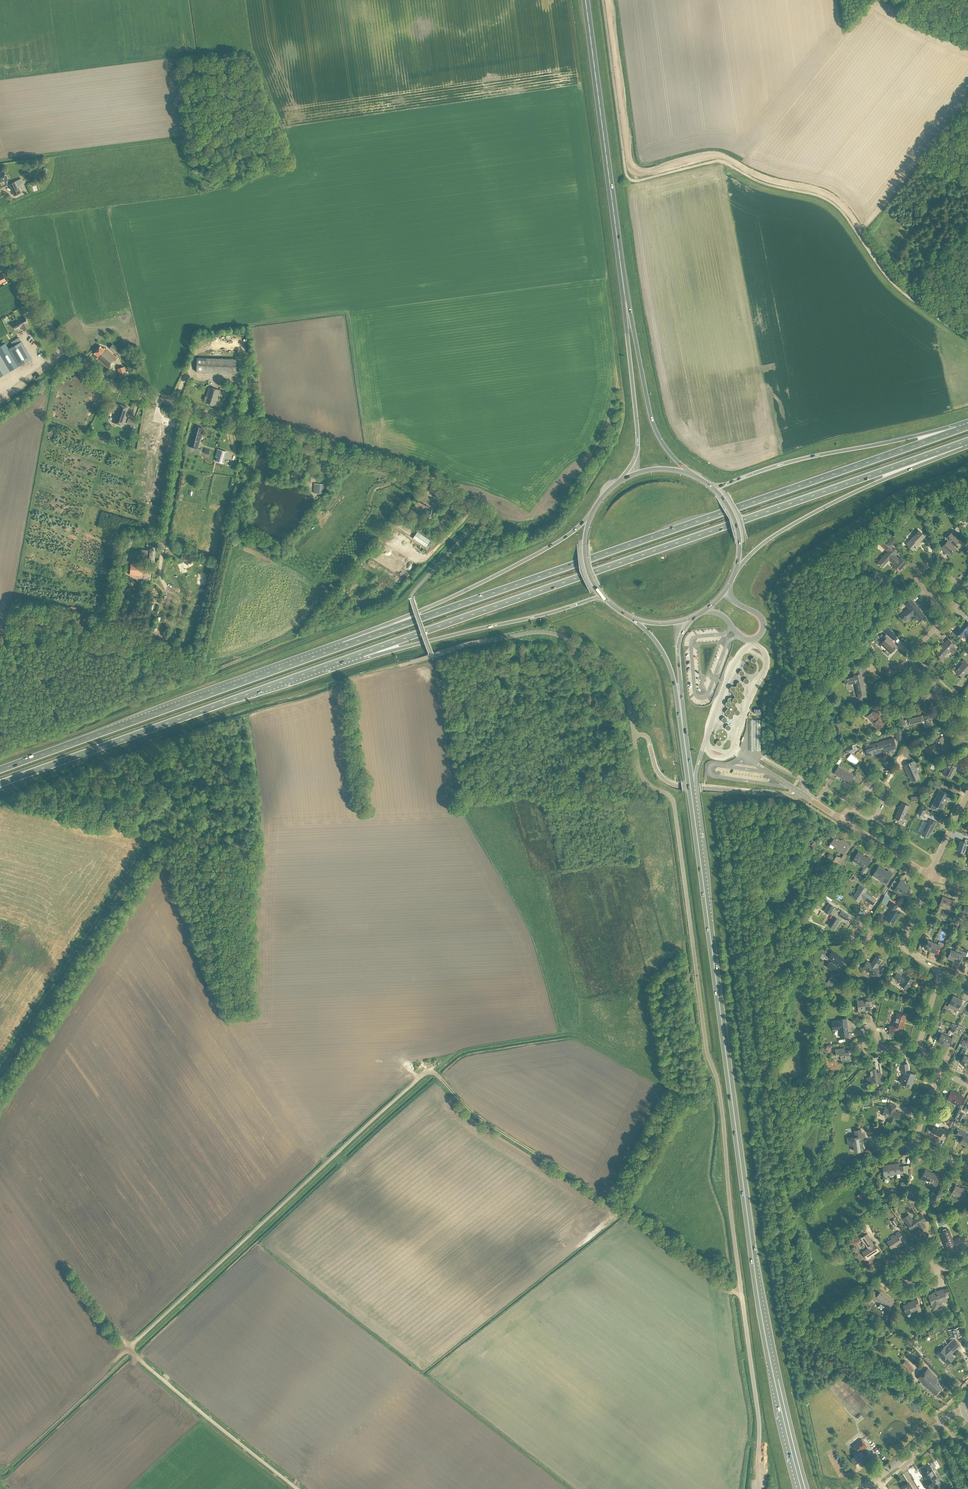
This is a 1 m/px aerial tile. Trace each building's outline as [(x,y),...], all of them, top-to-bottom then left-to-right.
[(21,193),(19,187),(24,185),(22,179),(10,185),(14,196),(21,193)] [(21,327),(23,331),(30,327),(28,323),(25,317),(13,324),(16,330),(21,327)] [(13,346),(8,349),(5,343),(0,346),(0,377),(18,366),(31,358),(22,342),(21,342),(19,337),(11,342),(13,346)] [(112,344),(109,348),(116,354),(120,350),(112,344)] [(109,368),(118,358),(106,348),(106,349),(104,347),(103,348),(100,345),(94,354),(97,357),(96,358),(109,368)] [(236,372),(237,358),(197,357),(196,371),(236,372)] [(117,369),(120,377),(127,375),(124,366),(117,369)] [(224,391),(220,390),(220,389),(209,386),(206,396),(205,396),(204,400),(206,401),(205,403),(213,405),(214,402),(216,403),(219,392),(223,393),(224,391)] [(129,407),(120,404),(119,407),(116,406),(115,406),(113,406),(112,409),(114,410),(114,409),(116,410),(112,422),(124,426),(128,414),(126,413),(129,407)] [(203,428),(196,426),(196,428),(194,427),(192,433),(194,433),(193,436),(192,436),(189,446),(197,448),(201,434),(203,428)] [(216,461),(220,462),(224,463),(227,451),(217,449),(215,456),(217,457),(216,461)] [(414,507),(422,512),(426,504),(419,500),(414,507)] [(450,523),(454,518),(448,513),(444,518),(450,523)] [(427,547),(431,540),(418,531),(413,538),(427,547)] [(912,539),(907,544),(913,550),(918,544),(917,543),(924,535),(919,531),(916,534),(913,537),(912,539)] [(948,540),(941,548),(946,552),(949,556),(957,548),(954,545),(960,540),(952,532),(946,538),(948,540)] [(898,558),(893,554),(897,550),(892,546),(884,539),(879,544),(887,551),(878,562),(882,566),(889,559),(894,563),(893,565),(899,571),(906,563),(900,557),(898,558)] [(154,559),(155,551),(153,551),(154,549),(148,548),(148,550),(146,550),(146,559),(154,559)] [(131,563),(130,575),(142,576),(143,564),(138,563),(138,561),(134,561),(134,563),(131,563)] [(925,616),(911,599),(905,603),(908,608),(900,615),(905,621),(913,614),(919,621),(925,616)] [(955,632),(961,637),(964,634),(965,634),(967,634),(967,621),(966,619),(961,625),(959,627),(959,628),(955,632)] [(892,638),(887,633),(883,637),(885,639),(881,643),(887,649),(885,652),(888,655),(890,652),(891,652),(897,645),(890,640),(892,638)] [(945,656),(944,655),(949,650),(953,654),(957,649),(953,645),(954,644),(948,639),(944,643),(945,643),(936,653),(939,655),(937,657),(941,661),(945,656)] [(964,659),(961,662),(963,663),(956,670),(962,677),(967,670),(967,663),(964,659)] [(861,671),(862,671),(865,671),(864,667),(854,669),(855,674),(854,674),(854,676),(844,678),(845,684),(855,682),(859,698),(866,697),(864,686),(865,684),(863,677),(862,677),(861,671)] [(881,718),(874,710),(867,716),(869,719),(870,718),(878,728),(884,723),(880,718),(881,718)] [(921,716),(908,718),(908,719),(909,724),(922,722),(922,721),(925,720),(928,726),(935,723),(930,713),(924,716),(921,716)] [(939,753),(941,751),(948,748),(942,736),(940,737),(938,734),(933,737),(934,740),(935,740),(939,747),(937,748),(939,753)] [(873,744),(865,746),(865,748),(868,756),(872,755),(872,754),(881,752),(889,750),(890,750),(891,752),(896,750),(896,748),(893,738),(886,740),(873,744)] [(844,746),(845,748),(846,753),(853,751),(852,744),(844,746)] [(904,765),(911,781),(919,777),(914,765),(915,764),(914,761),(904,765)] [(957,765),(949,761),(943,773),(951,777),(957,765)] [(853,775),(838,766),(834,773),(845,780),(844,781),(848,784),(853,775)] [(937,780),(934,786),(940,789),(943,783),(937,780)] [(939,790),(932,804),(930,808),(931,808),(932,809),(933,809),(934,809),(934,808),(936,808),(937,807),(938,806),(943,809),(949,795),(939,790)] [(910,815),(905,814),(909,805),(901,802),(895,818),(902,821),(903,818),(908,820),(910,815)] [(923,816),(926,810),(920,807),(917,813),(923,816)] [(936,822),(930,819),(929,822),(927,821),(921,834),(928,838),(931,832),(936,822)] [(833,848),(834,846),(839,849),(839,850),(843,853),(849,844),(845,841),(844,843),(835,837),(829,846),(833,848)] [(966,839),(965,842),(960,841),(957,850),(963,852),(966,844),(967,845),(967,839),(966,839)] [(866,866),(871,859),(868,857),(867,858),(858,852),(853,860),(864,867),(865,865),(866,866)] [(840,856),(836,862),(842,865),(843,864),(845,860),(840,856)] [(887,871),(878,866),(873,875),(886,883),(893,873),(888,870),(887,871)] [(893,890),(898,894),(898,895),(904,899),(908,893),(908,892),(908,891),(908,890),(907,890),(910,886),(904,882),(905,881),(901,878),(893,890)] [(867,889),(859,884),(857,888),(858,888),(853,897),(859,901),(862,897),(873,904),(876,899),(865,892),(867,889)] [(953,900),(943,896),(939,904),(949,909),(949,910),(953,912),(955,906),(951,904),(953,900)] [(897,905),(891,902),(888,906),(891,908),(885,918),(893,923),(899,913),(894,910),(897,905)] [(829,903),(824,911),(830,915),(831,913),(834,916),(828,925),(835,930),(843,918),(845,920),(849,915),(841,910),(841,911),(838,909),(838,910),(834,908),(835,907),(829,903)] [(965,905),(963,909),(961,908),(958,913),(961,914),(962,913),(967,916),(967,906),(965,905)] [(924,948),(930,950),(934,942),(928,939),(929,937),(926,936),(923,942),(926,943),(924,948)] [(934,942),(930,950),(936,953),(938,948),(941,949),(944,943),(939,941),(938,943),(934,942)] [(947,957),(954,960),(957,951),(951,949),(952,946),(949,945),(946,952),(949,953),(947,957)] [(957,951),(954,960),(959,962),(961,958),(964,959),(967,952),(958,949),(957,951)] [(839,955),(832,951),(828,957),(832,959),(831,962),(838,966),(842,961),(837,958),(839,955)] [(882,959),(876,955),(871,964),(867,961),(863,967),(872,973),(871,975),(879,980),(882,975),(877,972),(879,969),(876,967),(882,959)] [(904,978),(897,973),(893,978),(901,983),(900,985),(907,989),(913,979),(906,975),(904,978)] [(832,974),(829,979),(835,983),(838,978),(832,974)] [(953,995),(949,1002),(947,1006),(953,1009),(955,1010),(956,1009),(962,1012),(964,1006),(959,1004),(962,999),(953,995)] [(873,1004),(872,997),(865,998),(865,1000),(857,1001),(859,1012),(870,1010),(869,1004),(873,1004)] [(906,1015),(897,1012),(896,1018),(895,1018),(893,1025),(889,1026),(890,1032),(897,1031),(898,1027),(902,1028),(906,1015)] [(849,1036),(846,1018),(838,1019),(838,1020),(832,1021),(833,1029),(841,1028),(842,1033),(840,1033),(841,1037),(849,1036)] [(943,1043),(946,1035),(941,1033),(943,1030),(939,1028),(937,1033),(940,1035),(937,1041),(943,1043)] [(946,1035),(943,1043),(948,1046),(951,1040),(954,1042),(956,1037),(953,1035),(952,1038),(946,1035)] [(845,1050),(845,1047),(835,1049),(836,1056),(840,1055),(841,1060),(850,1059),(850,1054),(851,1054),(851,1050),(845,1050)] [(965,1065),(967,1059),(967,1056),(964,1054),(966,1050),(963,1048),(959,1055),(963,1057),(960,1062),(965,1065)] [(908,1071),(907,1064),(901,1064),(902,1068),(901,1068),(901,1071),(904,1072),(901,1082),(906,1084),(905,1085),(910,1087),(915,1074),(908,1071)] [(877,1076),(876,1071),(876,1068),(868,1069),(870,1077),(869,1077),(869,1082),(876,1081),(877,1083),(882,1082),(881,1076),(877,1076)] [(963,1097),(951,1091),(946,1100),(959,1106),(963,1097)] [(882,1114),(885,1115),(890,1117),(888,1121),(894,1123),(896,1119),(899,1120),(901,1113),(894,1111),(896,1106),(890,1103),(888,1109),(884,1107),(882,1114)] [(958,1107),(953,1117),(956,1119),(961,1108),(958,1107)] [(945,1134),(948,1128),(944,1127),(943,1129),(934,1124),(931,1131),(940,1136),(942,1132),(945,1134)] [(863,1143),(861,1129),(854,1130),(855,1136),(847,1137),(848,1145),(854,1144),(855,1151),(863,1150),(862,1143),(863,1143)] [(965,1145),(967,1139),(967,1135),(965,1134),(966,1133),(961,1130),(958,1129),(956,1135),(962,1137),(959,1142),(965,1145)] [(899,1166),(899,1163),(883,1165),(884,1175),(900,1173),(901,1176),(904,1175),(903,1166),(899,1166)] [(933,1172),(926,1169),(921,1179),(925,1181),(926,1179),(933,1183),(932,1185),(935,1187),(940,1178),(936,1176),(938,1174),(934,1172),(933,1172)] [(955,1185),(952,1192),(959,1196),(959,1197),(964,1200),(964,1201),(967,1203),(967,1202),(967,1189),(965,1188),(963,1189),(961,1188),(955,1185)] [(916,1206),(920,1211),(924,1208),(921,1203),(916,1206)] [(903,1218),(907,1223),(911,1229),(917,1225),(920,1230),(926,1227),(922,1222),(925,1220),(921,1213),(918,1215),(913,1219),(909,1213),(903,1218)] [(953,1240),(950,1233),(949,1229),(941,1232),(947,1249),(955,1246),(954,1245),(966,1241),(964,1235),(955,1238),(956,1239),(953,1240)] [(903,1237),(899,1231),(896,1233),(897,1235),(895,1236),(893,1235),(890,1237),(892,1238),(887,1242),(891,1248),(895,1246),(896,1246),(902,1242),(900,1239),(903,1237)] [(871,1238),(867,1233),(860,1238),(864,1243),(864,1242),(868,1248),(862,1251),(867,1259),(871,1257),(870,1256),(879,1250),(875,1243),(874,1244),(870,1238),(871,1238)] [(949,1293),(947,1287),(943,1289),(943,1288),(935,1292),(929,1295),(934,1309),(943,1306),(942,1301),(943,1300),(944,1302),(948,1300),(946,1294),(949,1293)] [(894,1300),(881,1290),(878,1294),(874,1291),(869,1297),(874,1301),(876,1299),(888,1308),(894,1300)] [(861,1301),(867,1305),(871,1300),(865,1296),(861,1301)] [(920,1305),(917,1299),(907,1302),(908,1303),(903,1305),(906,1314),(911,1312),(910,1311),(917,1308),(917,1306),(920,1305)] [(959,1326),(951,1328),(954,1337),(962,1335),(959,1326)] [(945,1347),(938,1354),(947,1364),(954,1357),(951,1353),(960,1345),(954,1339),(953,1338),(945,1347)] [(914,1361),(916,1358),(910,1352),(907,1354),(914,1361)] [(910,1372),(913,1369),(904,1360),(902,1363),(910,1372)] [(936,1384),(940,1389),(944,1386),(937,1380),(938,1379),(928,1368),(924,1371),(934,1381),(932,1382),(935,1385),(936,1384)] [(935,1395),(940,1389),(936,1384),(935,1385),(932,1382),(934,1381),(924,1371),(917,1377),(928,1389),(928,1388),(931,1391),(935,1395)] [(853,1446),(856,1450),(853,1453),(855,1456),(851,1459),(858,1467),(866,1459),(860,1452),(867,1446),(861,1439),(853,1446)] [(926,1467),(925,1467),(922,1468),(922,1469),(921,1470),(925,1477),(926,1479),(923,1481),(927,1488),(936,1483),(933,1479),(936,1477),(929,1465),(926,1467)]
